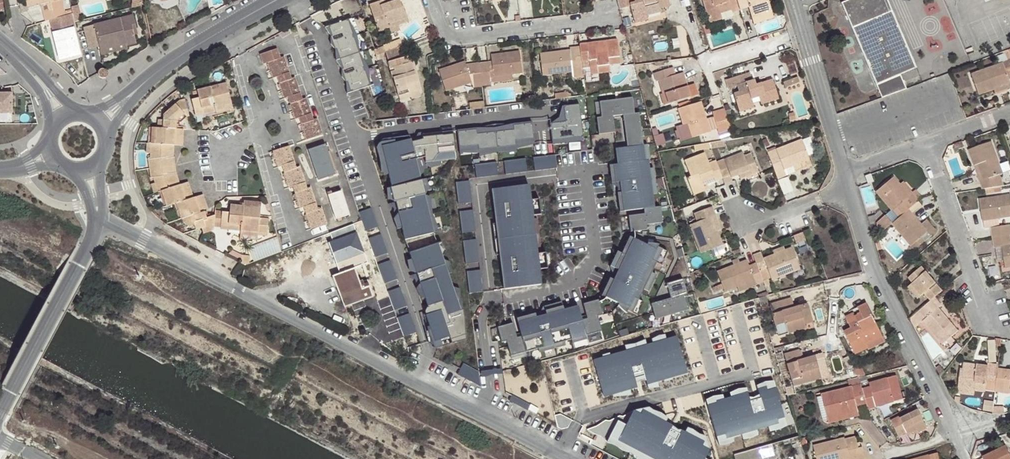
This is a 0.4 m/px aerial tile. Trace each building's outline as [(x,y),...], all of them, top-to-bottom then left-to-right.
[(68,7),(64,8),(63,0),(58,0),(57,0),(33,0),(34,6),(42,4),(48,3),(50,12),(51,20),(53,19),(70,14),(68,7)] [(389,27),(388,23),(407,17),(403,6),(401,7),(399,0),(384,0),(369,5),(379,31),(389,27)] [(660,7),(670,5),(669,0),(634,0),(635,1),(630,3),(635,22),(648,18),(647,14),(646,11),(660,7)] [(770,8),(768,0),(702,0),(709,22),(722,18),(720,13),(719,9),(730,5),(731,10),(732,12),(740,9),(738,4),(747,1),(749,6),(752,17),(763,14),(761,10),(770,8)] [(880,98),(906,89),(899,74),(916,67),(887,0),(848,0),(840,3),(880,98)] [(740,9),(749,6),(747,1),(738,4),(740,9)] [(53,27),(75,21),(73,13),(70,14),(53,19),(51,20),(53,27)] [(134,30),(138,29),(134,15),(85,28),(90,48),(100,45),(102,49),(127,42),(128,46),(137,43),(135,35),(134,30)] [(388,23),(389,27),(391,32),(400,28),(398,24),(408,21),(407,17),(388,23)] [(81,53),(75,28),(54,33),(61,58),(81,53)] [(350,29),(324,38),(347,102),(373,92),(350,29)] [(587,43),(579,44),(580,48),(581,62),(589,61),(590,66),(597,65),(598,72),(610,71),(609,64),(620,63),(617,39),(598,41),(599,45),(587,46),(587,43)] [(127,42),(102,49),(103,54),(128,48),(128,46),(127,42)] [(408,56),(404,44),(385,52),(398,96),(409,93),(417,90),(414,82),(417,81),(414,71),(410,72),(407,63),(413,62),(411,56),(408,56)] [(383,46),(374,49),(376,55),(384,52),(385,52),(383,46)] [(278,48),(261,54),(264,63),(268,62),(273,77),(277,77),(284,99),(288,97),(295,119),(299,117),(306,139),(322,133),(317,118),(314,120),(307,98),(302,100),(295,77),(291,78),(284,56),(281,58),(278,48)] [(576,76),(583,75),(581,62),(580,48),(539,53),(542,74),(575,70),(576,76)] [(492,61),(480,62),(482,85),(491,84),(490,81),(496,81),(495,75),(511,73),(522,72),(519,52),(491,55),(492,61)] [(971,75),(978,94),(993,88),(993,87),(1009,82),(1007,77),(1009,76),(1009,60),(971,75)] [(482,85),(480,62),(465,63),(464,61),(439,70),(445,90),(471,81),(473,87),(482,86),(482,85)] [(415,70),(413,62),(407,63),(410,72),(414,71),(415,70)] [(597,65),(590,66),(591,73),(598,72),(597,65)] [(667,94),(670,104),(691,97),(683,73),(676,75),(674,67),(654,73),(657,81),(660,80),(665,94),(667,94)] [(100,73),(100,75),(101,76),(102,77),(103,77),(105,77),(107,77),(108,75),(109,74),(109,72),(108,71),(107,70),(107,69),(105,69),(104,68),(102,69),(101,69),(100,70),(99,72),(100,73)] [(739,106),(752,101),(751,97),(758,95),(761,104),(779,97),(773,79),(757,85),(756,79),(753,80),(750,72),(726,80),(729,87),(737,84),(739,90),(734,92),(739,106)] [(993,88),(995,91),(1009,85),(1009,82),(993,87),(993,88)] [(196,113),(203,111),(202,108),(215,104),(216,108),(216,110),(226,108),(225,105),(232,103),(227,83),(198,90),(200,97),(192,100),(196,113)] [(0,90),(0,113),(15,112),(15,92),(9,92),(3,93),(3,90),(0,90)] [(665,105),(670,104),(667,94),(665,94),(661,95),(665,105)] [(628,149),(642,147),(639,115),(635,116),(633,99),(600,104),(602,118),(598,119),(600,137),(615,136),(613,116),(623,114),(628,149)] [(711,132),(700,101),(679,108),(687,133),(692,132),(693,137),(711,132)] [(753,105),(752,101),(739,106),(740,110),(753,105)] [(154,176),(156,183),(158,191),(159,190),(165,205),(175,202),(180,218),(185,216),(186,223),(198,232),(202,231),(203,237),(211,235),(212,229),(213,221),(211,215),(203,217),(202,211),(208,209),(205,202),(202,203),(200,194),(193,196),(191,190),(189,191),(186,182),(180,184),(177,174),(175,169),(173,156),(174,144),(178,144),(179,136),(182,136),(183,128),(177,128),(178,121),(191,116),(185,105),(163,116),(162,127),(153,126),(151,158),(149,158),(151,177),(154,176)] [(583,145),(579,106),(559,109),(561,126),(547,127),(549,149),(583,145)] [(495,131),(497,152),(535,148),(533,127),(495,131)] [(457,135),(459,156),(497,152),(495,131),(457,135)] [(457,135),(408,139),(414,160),(459,156),(457,135)] [(809,138),(802,141),(807,154),(811,153),(813,149),(809,138)] [(378,147),(404,238),(434,230),(414,160),(408,139),(378,147)] [(802,140),(767,153),(777,178),(786,175),(783,169),(792,165),(809,159),(807,154),(802,141),(802,140)] [(979,181),(983,189),(1004,185),(999,173),(1003,172),(991,142),(969,150),(974,165),(977,164),(983,180),(979,181)] [(336,173),(326,144),(308,149),(318,179),(336,173)] [(297,167),(290,145),(274,150),(279,166),(283,165),(290,186),(293,185),(301,208),(304,206),(311,228),(327,223),(323,208),(318,209),(311,186),(307,188),(300,166),(297,167)] [(628,149),(616,150),(624,214),(645,211),(654,210),(647,146),(642,147),(628,149)] [(723,177),(725,183),(732,181),(730,177),(738,173),(743,171),(745,175),(758,170),(751,153),(744,156),(743,152),(717,162),(723,177)] [(533,157),(536,171),(558,167),(556,153),(533,157)] [(715,180),(723,177),(717,162),(716,160),(708,163),(704,153),(684,161),(691,177),(687,178),(692,191),(704,187),(702,183),(701,179),(713,174),(714,178),(715,180)] [(505,159),(506,173),(528,171),(527,158),(505,159)] [(809,159),(792,165),(794,169),(811,163),(809,159)] [(498,162),(475,163),(476,177),(498,176),(498,162)] [(977,164),(974,165),(979,181),(983,180),(977,164)] [(702,183),(714,178),(713,174),(701,179),(702,183)] [(918,201),(920,199),(913,191),(909,194),(900,184),(894,176),(877,190),(899,217),(918,201)] [(457,181),(459,203),(472,202),(470,180),(457,181)] [(909,194),(913,191),(904,180),(900,184),(909,194)] [(530,186),(491,191),(504,292),(542,288),(530,186)] [(704,187),(692,191),(694,195),(706,191),(704,187)] [(349,214),(341,190),(328,194),(336,218),(349,214)] [(979,199),(983,221),(1009,217),(1009,194),(979,199)] [(897,219),(891,224),(910,245),(908,247),(911,251),(923,241),(920,236),(927,231),(930,235),(935,230),(926,220),(921,224),(912,214),(922,205),(918,201),(899,217),(897,219)] [(242,224),(241,231),(258,232),(266,233),(268,219),(259,218),(261,207),(231,205),(230,212),(223,212),(221,225),(229,226),(229,223),(242,224)] [(712,217),(715,216),(712,206),(694,213),(697,221),(689,224),(701,253),(723,245),(716,228),(712,217)] [(360,211),(367,230),(379,226),(372,207),(360,211)] [(628,218),(630,235),(648,232),(647,227),(662,226),(660,209),(654,210),(645,211),(645,216),(628,218)] [(885,215),(891,223),(898,217),(891,209),(885,215)] [(462,232),(475,231),(474,210),(461,210),(462,232)] [(992,238),(1009,235),(1009,225),(991,228),(992,238)] [(258,232),(241,231),(240,237),(257,240),(258,232)] [(352,232),(352,231),(336,237),(337,241),(328,245),(336,266),(362,257),(355,238),(357,237),(355,231),(352,232)] [(923,241),(930,235),(927,231),(920,236),(923,241)] [(374,256),(387,254),(384,234),(371,236),(374,256)] [(992,238),(994,247),(995,247),(1002,246),(1004,260),(1006,268),(1009,267),(1009,235),(992,238)] [(466,263),(479,262),(477,238),(464,239),(466,263)] [(634,243),(606,300),(638,316),(666,257),(634,243)] [(465,305),(440,245),(413,256),(433,305),(425,308),(442,349),(467,338),(455,310),(465,305)] [(761,252),(753,254),(756,262),(759,270),(767,267),(771,279),(800,268),(792,246),(783,250),(773,254),(763,258),(761,252)] [(1002,246),(995,247),(998,261),(1004,260),(1002,246)] [(724,291),(753,280),(746,259),(737,263),(730,266),(716,271),(724,291)] [(749,265),(753,280),(762,277),(759,270),(756,262),(749,265)] [(936,296),(942,290),(922,266),(908,278),(912,283),(910,284),(920,296),(924,293),(930,301),(936,296)] [(364,293),(366,298),(372,295),(368,282),(361,285),(354,268),(334,276),(343,301),(364,293)] [(468,270),(470,292),(483,290),(481,269),(468,270)] [(672,298),(653,304),(657,318),(687,309),(683,294),(687,293),(683,278),(668,283),(672,298)] [(920,296),(910,284),(908,286),(918,298),(920,296)] [(401,285),(388,289),(395,311),(408,307),(401,285)] [(345,306),(366,298),(364,293),(343,301),(345,306)] [(930,301),(919,311),(926,319),(923,321),(942,344),(958,331),(938,308),(943,305),(936,296),(930,301)] [(803,316),(812,314),(808,302),(788,308),(785,299),(769,304),(780,336),(807,327),(806,323),(803,316)] [(582,323),(586,338),(602,333),(599,319),(604,317),(599,301),(583,306),(587,321),(582,323)] [(866,342),(882,335),(866,303),(857,308),(860,314),(855,317),(852,312),(844,316),(850,328),(844,331),(855,354),(868,347),(866,342)] [(578,306),(561,310),(569,343),(586,338),(582,323),(578,306)] [(561,310),(540,316),(550,348),(569,343),(561,310)] [(919,311),(909,319),(910,320),(914,329),(923,321),(926,319),(919,311)] [(406,335),(418,331),(410,312),(398,317),(406,335)] [(814,321),(812,314),(803,316),(806,323),(814,321)] [(517,323),(522,340),(526,355),(550,348),(540,316),(517,323)] [(513,324),(496,328),(500,346),(508,344),(512,358),(526,355),(522,340),(518,341),(513,324)] [(887,344),(882,335),(866,342),(868,347),(871,351),(887,344)] [(677,336),(593,360),(604,397),(687,373),(677,336)] [(997,361),(996,339),(989,340),(990,361),(997,361)] [(819,367),(828,364),(824,352),(803,359),(801,349),(785,354),(795,385),(822,376),(821,373),(819,367)] [(998,369),(999,365),(988,363),(988,366),(964,362),(964,369),(960,369),(958,389),(975,390),(986,392),(987,380),(997,382),(997,380),(998,369)] [(830,370),(828,364),(819,367),(821,373),(830,370)] [(998,369),(997,380),(997,382),(996,385),(1009,387),(1009,370),(998,369)] [(869,386),(862,388),(867,404),(868,409),(877,406),(876,404),(893,399),(893,402),(902,400),(896,375),(869,382),(869,386)] [(859,377),(850,379),(852,386),(821,394),(827,419),(858,411),(856,406),(867,404),(862,388),(859,377)] [(986,392),(995,394),(996,392),(996,385),(997,382),(987,380),(986,392)] [(748,392),(708,404),(720,445),(787,426),(773,381),(765,382),(757,386),(760,398),(750,401),(748,392)] [(996,392),(1009,393),(1009,387),(996,385),(996,392)] [(588,429),(643,458),(706,458),(709,451),(705,436),(641,406),(588,429)] [(927,423),(917,406),(900,415),(899,413),(890,418),(899,434),(907,429),(908,431),(917,427),(918,429),(927,423)] [(858,411),(827,419),(829,424),(859,416),(858,411)] [(851,458),(867,458),(864,448),(859,449),(856,437),(845,440),(845,438),(814,446),(818,458),(850,458),(851,458)] [(740,458),(771,458),(778,457),(773,442),(738,452),(740,458)] [(1007,445),(983,456),(985,458),(1009,458),(1009,452),(1007,445)]
